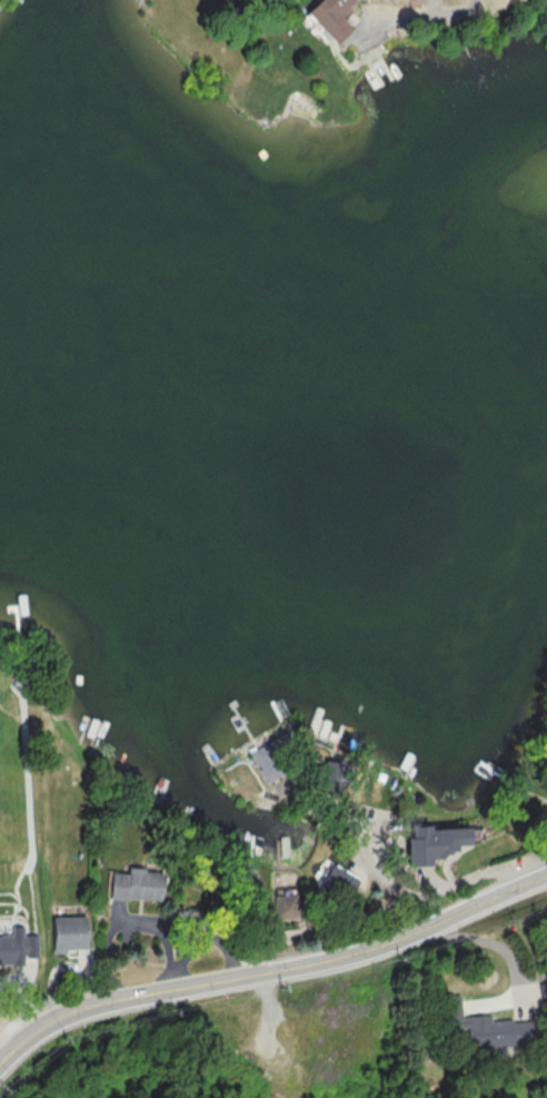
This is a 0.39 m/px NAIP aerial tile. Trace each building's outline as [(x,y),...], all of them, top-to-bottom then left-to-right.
[(305,12),(318,0),(352,0),(346,4),(352,12),(347,17),(356,27),(335,46),(305,12)] [(248,751),(290,728),(309,763),(267,787),(248,751)] [(326,759),(346,763),(340,792),(320,788),(326,759)] [(471,825),(473,843),(457,844),(458,850),(451,851),(451,852),(444,853),(444,857),(431,858),(432,864),(408,865),(407,837),(410,837),(410,823),(431,822),(431,828),(471,825)] [(329,861),(365,880),(351,904),(317,887),(329,861)] [(113,874),(130,876),(130,868),(143,869),(143,872),(165,873),(165,876),(163,901),(111,898),(113,874)] [(259,876),(245,877),(247,904),(261,903),(259,876)] [(279,889),(300,889),(301,920),(279,920),(279,889)] [(50,913),(84,914),(83,947),(63,947),(63,954),(49,953),(50,913)] [(22,967),(0,967),(0,933),(10,933),(10,926),(20,926),(20,936),(33,936),(33,956),(22,956),(22,967)] [(488,1022),(546,1017),(546,1050),(435,1059),(430,993),(460,991),(463,1017),(488,1015),(488,1022)]
